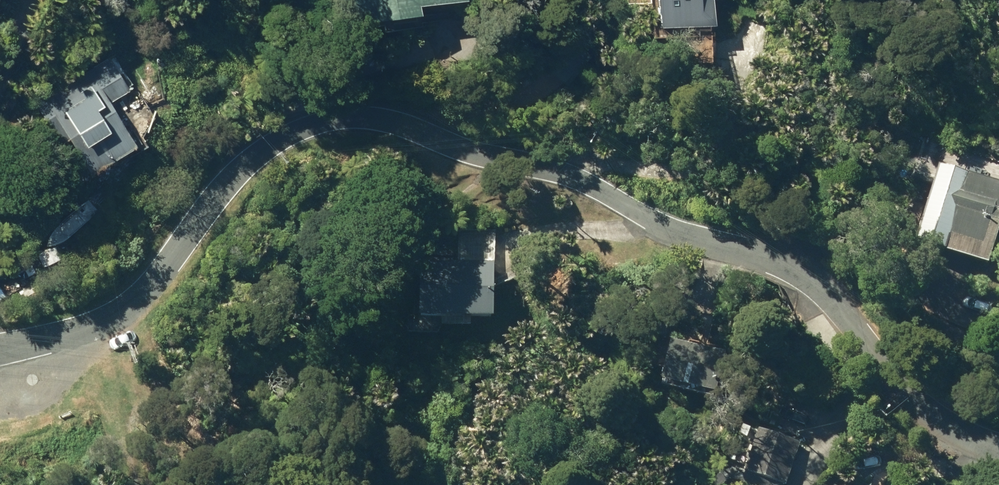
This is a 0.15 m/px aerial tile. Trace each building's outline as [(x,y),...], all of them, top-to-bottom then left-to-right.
[(408,7),(455,2),(455,0),(336,0),(337,15),(359,13),(360,21),(409,17),(408,7)] [(679,71),(710,70),(708,0),(650,0),(650,29),(679,28),(679,71)] [(61,144),(80,176),(128,148),(102,104),(123,91),(104,59),(29,103),(55,147),(61,144)] [(19,159),(31,175),(40,169),(28,152),(19,159)] [(984,269),(998,221),(998,187),(935,168),(910,246),(984,269)] [(411,323),(487,324),(495,242),(457,240),(456,263),(417,263),(411,323)] [(42,263),(53,270),(64,254),(54,247),(42,263)] [(654,388),(709,400),(718,355),(663,343),(654,388)] [(797,444),(756,429),(739,476),(747,478),(745,484),(782,484),(797,444)]
